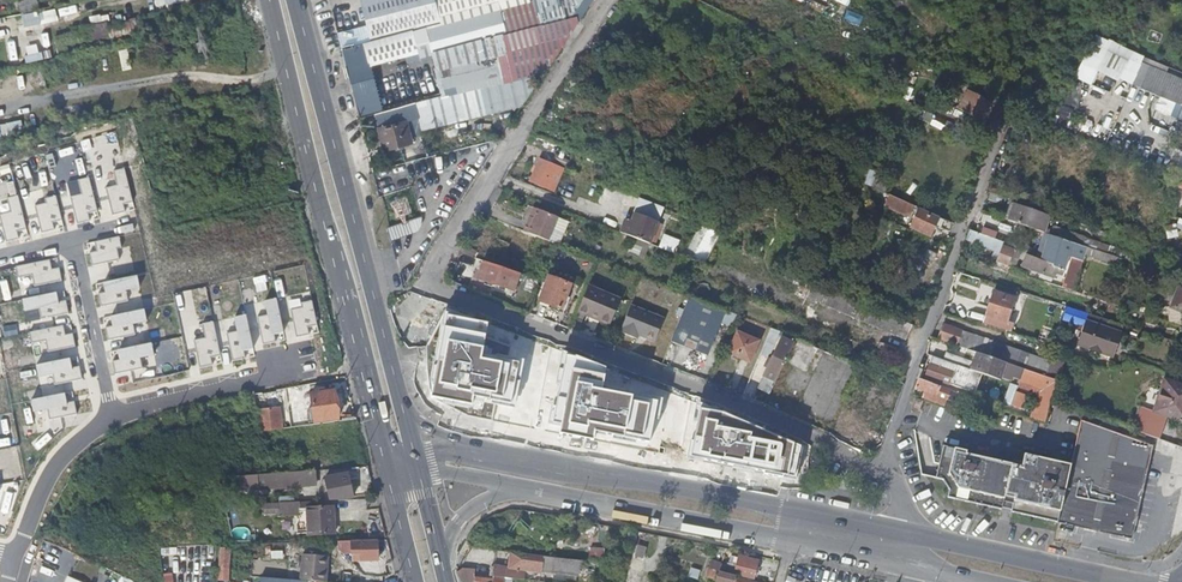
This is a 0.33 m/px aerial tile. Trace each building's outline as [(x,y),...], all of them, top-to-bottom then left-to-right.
[(38,11),(36,0),(18,4),(20,14),(35,11),(38,11)] [(377,127),(404,119),(513,89),(509,75),(552,63),(566,43),(557,37),(546,39),(543,26),(570,19),(578,24),(595,0),(360,0),(367,27),(336,34),(339,47),(342,47),(351,45),(352,44),(359,70),(370,67),(370,66),(419,54),(420,58),(432,55),(442,94),(414,102),(416,107),(395,113),(393,107),(373,113),(377,127)] [(58,18),(78,13),(77,5),(55,10),(55,9),(22,16),(25,29),(59,22),(58,18)] [(112,35),(137,33),(135,20),(111,23),(112,35)] [(351,45),(342,47),(343,53),(348,71),(357,69),(351,45)] [(25,56),(27,63),(42,59),(40,52),(25,56)] [(911,75),(918,61),(910,57),(903,71),(911,75)] [(1132,82),(1136,72),(1114,62),(1109,72),(1132,82)] [(1150,67),(1141,88),(1158,95),(1164,98),(1181,106),(1181,80),(1150,67)] [(956,122),(963,110),(960,108),(940,98),(911,83),(908,89),(941,106),(937,113),(956,122)] [(982,120),(991,102),(969,90),(960,108),(963,110),(967,112),(975,116),(982,120)] [(1164,98),(1158,95),(1153,107),(1181,120),(1181,106),(1164,98)] [(414,102),(393,107),(395,113),(416,107),(414,102)] [(960,124),(967,112),(963,110),(956,122),(960,124)] [(1050,126),(1024,114),(1019,125),(1026,127),(1046,134),(1050,126)] [(1162,129),(1165,121),(1149,114),(1146,122),(1162,129)] [(410,141),(404,119),(377,127),(383,149),(410,141)] [(1177,121),(1171,137),(1181,141),(1181,123),(1177,121)] [(692,162),(669,153),(665,163),(674,166),(681,169),(688,172),(692,162)] [(533,179),(541,158),(533,154),(524,176),(533,179)] [(554,175),(558,164),(547,160),(538,184),(549,188),(554,175)] [(563,178),(567,168),(558,164),(554,175),(563,178)] [(842,171),(831,166),(829,172),(840,177),(842,171)] [(133,201),(124,168),(114,171),(118,185),(106,188),(113,214),(126,211),(124,204),(133,201)] [(862,183),(871,186),(876,172),(867,169),(862,183)] [(97,210),(88,177),(78,180),(82,194),(70,197),(77,223),(89,219),(88,212),(97,210)] [(536,186),(523,181),(519,179),(516,187),(533,194),(536,186)] [(739,200),(745,186),(732,180),(727,194),(739,200)] [(1004,205),(1007,197),(990,191),(987,200),(1004,205)] [(884,209),(906,223),(915,208),(893,194),(884,209)] [(17,195),(7,198),(11,212),(0,214),(0,216),(6,241),(19,237),(17,230),(26,228),(17,195)] [(35,205),(42,232),(54,229),(52,221),(61,219),(55,195),(45,198),(46,202),(35,205)] [(1009,220),(1015,204),(1011,202),(1005,219),(1009,220)] [(1041,225),(1044,215),(1015,204),(1009,220),(1031,228),(1033,222),(1041,225)] [(555,227),(559,216),(539,208),(536,217),(534,223),(529,221),(526,230),(543,236),(550,239),(555,227)] [(953,224),(944,219),(919,208),(911,227),(931,236),(936,226),(950,232),(953,224)] [(650,243),(659,221),(635,212),(627,234),(650,243)] [(1075,222),(1057,215),(1055,222),(1086,234),(1087,231),(1088,227),(1075,222)] [(388,227),(391,239),(412,232),(408,221),(388,227)] [(1039,231),(1041,225),(1033,222),(1031,228),(1032,229),(1039,231)] [(704,225),(692,253),(678,248),(675,253),(706,265),(720,232),(704,225)] [(1064,240),(1067,232),(1053,226),(1050,235),(1063,240),(1064,240)] [(1105,233),(1099,231),(1088,227),(1087,231),(1095,234),(1103,237),(1105,233)] [(1015,269),(1022,249),(998,240),(989,237),(988,236),(980,233),(975,231),(970,229),(966,241),(985,248),(992,250),(1000,252),(997,263),(1015,269)] [(1070,242),(1073,234),(1067,232),(1064,240),(1070,242)] [(1068,253),(1059,250),(1063,240),(1050,235),(1045,233),(1042,242),(1047,244),(1042,260),(1026,254),(1022,266),(1044,274),(1050,276),(1054,277),(1058,266),(1069,270),(1071,263),(1065,261),(1068,253)] [(97,251),(90,253),(92,265),(119,259),(117,248),(121,247),(119,236),(95,242),(97,251)] [(1119,268),(1123,260),(1103,253),(1089,248),(1086,256),(1119,268)] [(50,260),(16,266),(18,276),(32,274),(34,285),(61,280),(59,268),(51,269),(50,260)] [(514,290),(520,273),(497,265),(484,261),(478,278),(514,290)] [(1000,271),(997,279),(1014,286),(1017,278),(1000,271)] [(1075,292),(1082,273),(1080,272),(1076,271),(1074,278),(1069,290),(1075,292)] [(561,309),(571,284),(549,275),(539,300),(540,301),(540,303),(549,306),(550,304),(561,309)] [(139,286),(137,276),(104,282),(106,291),(98,293),(100,305),(127,300),(125,289),(139,286)] [(609,324),(619,298),(587,285),(582,299),(577,309),(599,317),(597,320),(609,324)] [(881,310),(836,290),(828,287),(821,302),(845,312),(879,327),(907,339),(913,324),(881,310)] [(1177,287),(1170,310),(1181,314),(1181,289),(1177,287)] [(675,304),(679,296),(663,289),(659,298),(675,304)] [(56,292),(23,298),(25,309),(39,306),(41,318),(68,313),(66,301),(58,302),(56,292)] [(1007,322),(1014,299),(992,292),(984,315),(1007,322)] [(284,331),(277,298),(266,300),(269,314),(258,317),(264,343),(276,340),(274,333),(284,331)] [(643,338),(651,318),(672,326),(675,317),(654,309),(656,303),(648,299),(645,307),(637,304),(634,312),(631,311),(624,330),(643,338)] [(291,309),(296,336),(309,334),(307,326),(316,324),(312,300),(301,302),(302,307),(291,309)] [(1077,347),(1116,359),(1127,326),(1067,307),(1062,322),(1083,328),(1077,347)] [(599,317),(577,309),(576,311),(597,320),(599,317)] [(147,320),(145,310),(112,316),(113,325),(106,327),(108,339),(135,334),(133,323),(147,320)] [(707,353),(721,323),(696,312),(683,343),(707,353)] [(253,348),(246,315),(235,317),(238,331),(227,334),(232,360),(245,357),(243,350),(253,348)] [(220,354),(213,321),(202,323),(205,337),(194,340),(200,366),(212,363),(210,356),(220,354)] [(1052,361),(1010,347),(944,323),(939,339),(980,353),(995,358),(1023,368),(1041,374),(1047,376),(1049,369),(1052,361)] [(64,325),(30,331),(32,342),(46,339),(48,351),(75,346),(73,334),(65,335),(64,325)] [(750,362),(759,341),(737,331),(728,353),(750,362)] [(770,393),(785,363),(794,343),(782,337),(764,376),(759,387),(770,393)] [(154,353),(152,343),(119,349),(120,358),(113,360),(115,372),(142,367),(140,356),(154,353)] [(425,358),(424,347),(414,349),(417,360),(425,358)] [(960,364),(962,357),(946,352),(944,358),(947,359),(960,364)] [(1020,377),(1023,368),(995,358),(980,353),(976,362),(980,364),(983,357),(994,361),(993,363),(1013,370),(1011,374),(1020,377)] [(963,392),(972,368),(968,367),(960,364),(947,359),(944,358),(932,354),(925,375),(947,382),(946,386),(955,389),(963,392)] [(1059,380),(1063,366),(1057,364),(1060,358),(1053,355),(1052,361),(1049,369),(1047,376),(1059,380)] [(71,357),(37,364),(39,374),(53,372),(55,383),(82,378),(80,366),(73,367),(71,357)] [(968,367),(971,360),(962,357),(960,364),(968,367)] [(1011,374),(1013,370),(993,363),(994,361),(983,357),(980,364),(979,367),(1000,375),(1009,379),(1011,374)] [(841,362),(837,380),(845,382),(850,364),(841,362)] [(979,367),(980,364),(976,362),(974,369),(999,378),(1000,375),(979,367)] [(1174,364),(1172,373),(1181,376),(1181,367),(1174,364)] [(868,384),(873,375),(886,381),(888,376),(865,366),(860,380),(866,383),(868,384)] [(959,393),(942,387),(918,378),(915,387),(923,390),(921,396),(934,400),(936,394),(955,402),(959,393)] [(1164,380),(1153,412),(1141,407),(1133,430),(1155,438),(1159,439),(1166,416),(1181,421),(1181,386),(1164,380)] [(886,404),(890,393),(868,384),(866,383),(861,395),(869,398),(874,399),(886,404)] [(309,394),(311,406),(306,408),(305,409),(306,414),(312,413),(313,418),(313,422),(336,419),(332,390),(324,391),(324,388),(319,388),(319,392),(309,394)] [(65,392),(31,399),(33,409),(47,407),(49,418),(76,413),(74,401),(67,402),(65,392)] [(914,407),(917,398),(911,396),(908,405),(914,407)] [(857,409),(860,404),(849,399),(838,423),(849,427),(855,414),(857,409)] [(257,410),(259,429),(259,431),(260,431),(280,429),(278,407),(257,410)] [(1136,518),(1144,484),(1154,445),(1123,434),(1081,419),(1076,438),(1071,462),(1065,490),(1058,521),(1092,529),(1131,537),(1136,518)] [(151,433),(142,434),(145,456),(147,475),(152,474),(151,467),(149,455),(151,454),(149,440),(152,440),(151,433)] [(1065,490),(1071,462),(1024,451),(1022,459),(1021,463),(1010,461),(999,458),(966,450),(966,446),(943,441),(936,474),(943,476),(948,485),(948,489),(947,494),(998,507),(1001,507),(1002,500),(1012,502),(1011,510),(1050,519),(1058,521),(1065,490)] [(317,483),(316,472),(256,477),(257,488),(317,483)] [(326,478),(329,500),(353,496),(349,474),(326,478)] [(1011,510),(1012,502),(1002,500),(1001,507),(1011,510)] [(302,512),(301,502),(282,503),(283,513),(300,512),(302,512)] [(335,506),(309,509),(312,534),(338,532),(335,506)] [(150,556),(157,555),(157,548),(156,540),(148,541),(150,556)] [(377,560),(378,541),(361,541),(361,561),(377,560)] [(283,544),(264,544),(266,557),(284,556),(283,544)] [(637,545),(635,557),(644,558),(646,547),(637,545)] [(224,581),(229,581),(231,550),(222,549),(220,580),(224,581)] [(725,572),(729,555),(723,553),(719,570),(725,572)] [(323,581),(326,581),(328,556),(302,554),(301,580),(323,581)] [(541,572),(543,558),(513,554),(508,554),(507,562),(509,562),(508,568),(491,566),(491,567),(488,567),(487,576),(492,577),(503,579),(515,580),(517,572),(519,569),(541,572)] [(753,578),(758,561),(738,556),(734,574),(753,578)] [(698,579),(700,570),(691,567),(688,577),(698,579)] [(734,577),(735,576),(717,571),(714,581),(715,581),(753,581),(734,577)] [(789,571),(785,581),(816,581),(789,571)] [(472,577),(473,574),(458,573),(457,573),(459,581),(463,581),(471,581),(472,577)]
